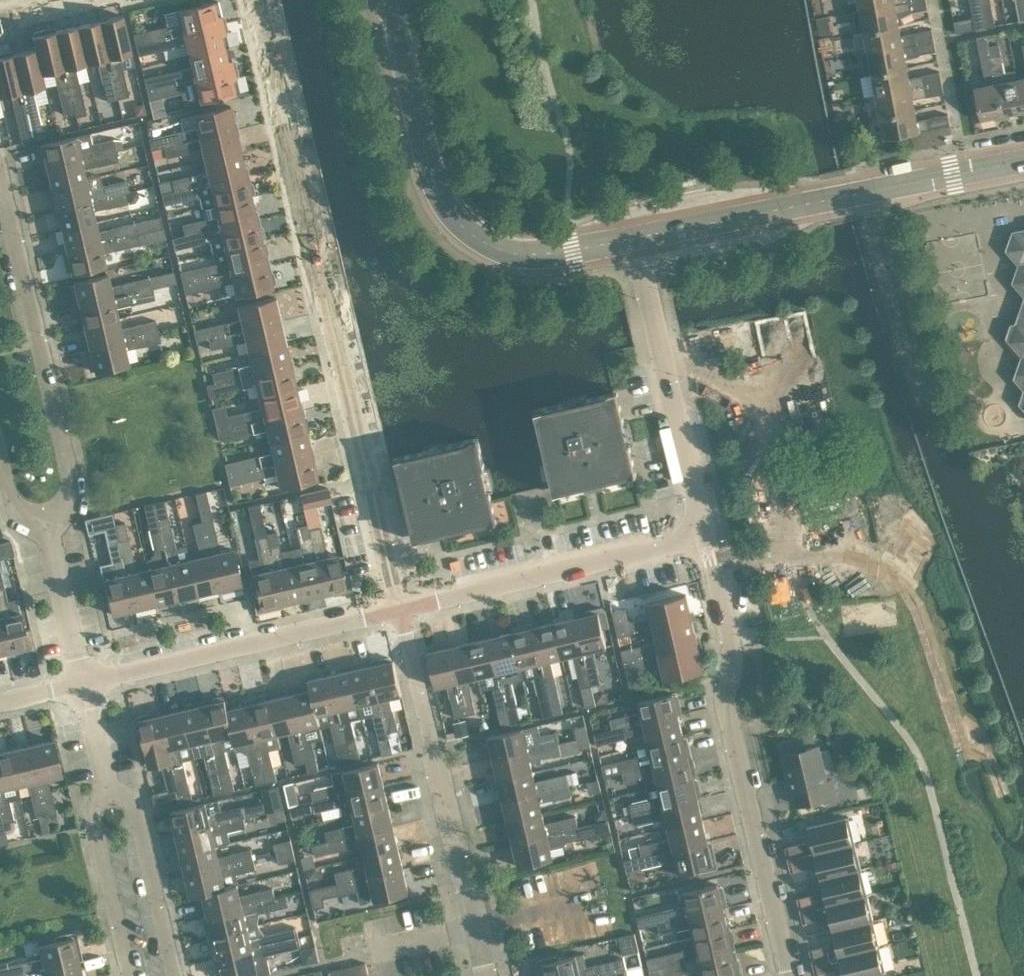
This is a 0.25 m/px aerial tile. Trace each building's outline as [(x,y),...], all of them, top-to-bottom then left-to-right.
[(134,31),(136,43),(223,22),(218,0),(210,0),(179,7),(182,19),(134,31)] [(853,8),(857,29),(864,27),(864,29),(899,22),(903,21),(902,14),(911,9),(929,6),(928,0),(897,0),(860,7),(860,8),(853,8)] [(976,26),(986,24),(982,3),(981,0),(971,0),(976,26)] [(982,3),(986,24),(996,22),(992,1),(992,0),(981,0),(982,3)] [(123,14),(101,19),(119,96),(130,93),(124,66),(135,64),(131,49),(123,14)] [(101,19),(79,24),(87,59),(99,56),(108,98),(119,96),(101,19)] [(223,22),(136,43),(139,53),(187,42),(189,53),(229,44),(223,22)] [(899,22),(864,29),(868,50),(935,37),(933,26),(915,29),(915,30),(902,33),(899,22)] [(79,24),(57,30),(75,109),(76,108),(77,114),(88,111),(76,62),(87,59),(79,24)] [(57,30),(34,35),(37,46),(43,69),(55,67),(65,111),(75,109),(57,30)] [(987,82),(975,84),(981,117),(1003,113),(989,43),(990,43),(988,32),(977,34),(980,50),(987,82)] [(868,50),(862,51),(866,72),(872,71),(907,64),(906,55),(919,53),(919,51),(937,48),(935,37),(868,50)] [(989,43),(1003,113),(1023,109),(1023,107),(1018,76),(1016,67),(1005,70),(1002,52),(1000,41),(990,43),(989,43)] [(192,64),(145,75),(147,87),(162,83),(234,66),(229,44),(189,53),(192,64)] [(37,46),(14,51),(30,122),(31,122),(35,137),(44,135),(41,119),(37,99),(34,85),(46,82),(43,69),(37,46)] [(0,93),(11,91),(14,104),(15,104),(23,140),(35,137),(31,122),(30,122),(14,51),(5,53),(4,51),(0,52),(0,93)] [(866,72),(860,73),(864,95),(876,92),(943,79),(941,68),(923,72),(923,73),(910,75),(907,64),(872,71),(866,72)] [(162,83),(147,87),(150,97),(183,90),(186,103),(200,99),(240,89),(234,66),(162,83)] [(943,79),(876,92),(880,113),(916,107),(913,96),(927,93),(927,94),(945,90),(943,79)] [(198,124),(149,136),(151,147),(164,144),(237,127),(231,103),(194,111),(198,124)] [(916,107),(880,113),(884,135),(921,128),(951,122),(949,111),(931,114),(931,115),(918,118),(916,107)] [(237,127),(164,144),(167,155),(203,146),(205,158),(242,149),(237,127)] [(42,142),(39,143),(44,164),(118,147),(115,136),(94,141),(91,130),(42,142)] [(122,137),(115,136),(118,147),(124,146),(122,137)] [(124,146),(118,147),(120,155),(130,153),(128,145),(124,146)] [(118,147),(44,164),(46,171),(49,171),(52,185),(87,177),(85,166),(99,163),(99,164),(120,158),(120,155),(118,147)] [(208,169),(173,177),(175,188),(247,172),(242,149),(205,158),(208,169)] [(175,188),(162,191),(165,202),(202,194),(204,205),(216,202),(252,194),(247,172),(175,188)] [(56,199),(52,199),(54,206),(126,190),(127,190),(131,189),(128,177),(103,183),(101,173),(87,177),(52,185),(56,199)] [(139,188),(128,190),(130,201),(137,200),(140,194),(139,188)] [(126,190),(54,206),(56,215),(59,214),(62,227),(97,219),(95,208),(109,205),(129,200),(127,190),(126,190)] [(207,216),(183,221),(186,232),(186,233),(258,216),(252,194),(216,202),(204,205),(207,216)] [(97,219),(62,227),(66,241),(62,242),(64,248),(67,248),(164,225),(161,214),(113,225),(113,226),(100,229),(97,219)] [(186,232),(173,235),(176,247),(212,239),(214,250),(226,247),(263,238),(258,216),(186,233),(186,232)] [(67,248),(64,248),(68,268),(70,269),(72,268),(73,271),(108,263),(105,250),(118,247),(118,248),(167,236),(164,225),(67,248)] [(1006,247),(1018,262),(1013,279),(1023,293),(1023,226),(1013,228),(1006,247)] [(216,261),(181,269),(183,280),(268,260),(263,238),(226,247),(214,250),(216,261)] [(268,260),(183,280),(186,291),(220,283),(220,282),(234,279),(237,293),(274,285),(268,260)] [(73,283),(72,284),(77,303),(80,303),(153,286),(153,285),(163,283),(177,280),(174,269),(126,280),(112,284),(109,272),(75,280),(76,283),(73,283)] [(163,283),(153,285),(153,286),(155,293),(165,290),(163,283)] [(80,303),(77,303),(79,311),(82,310),(85,324),(119,316),(117,305),(131,302),(155,297),(155,293),(153,286),(80,303)] [(228,319),(195,327),(196,332),(197,338),(209,336),(282,319),(276,294),(238,303),(241,317),(228,320),(228,319)] [(1016,320),(1011,320),(1007,335),(1022,353),(1014,375),(1023,386),(1023,296),(1016,320)] [(88,337),(85,338),(87,345),(90,345),(159,328),(157,317),(136,322),(122,326),(119,316),(85,324),(88,337)] [(282,319),(209,336),(211,347),(233,342),(233,341),(246,338),(249,350),(287,341),(282,319)] [(90,354),(89,356),(91,366),(93,367),(95,366),(96,369),(130,361),(126,347),(141,343),(141,344),(162,339),(159,328),(90,345),(92,353),(90,354)] [(238,364),(213,370),(215,380),(215,381),(292,363),(287,341),(249,350),(252,361),(238,365),(238,364)] [(208,382),(207,382),(210,394),(243,386),(243,385),(257,382),(260,394),(297,385),(292,363),(215,381),(215,380),(208,382)] [(226,402),(213,405),(218,427),(230,424),(302,407),(297,385),(260,394),(262,405),(249,409),(249,408),(228,413),(226,402)] [(579,399),(538,409),(555,481),(557,487),(583,481),(582,473),(595,470),(600,479),(607,475),(634,469),(616,391),(615,391),(579,399)] [(230,424),(218,427),(220,438),(232,435),(254,430),(253,430),(267,427),(270,438),(308,430),(302,407),(230,424)] [(259,453),(226,460),(228,472),(313,452),(308,430),(270,438),(273,450),(259,453)] [(476,438),(399,456),(399,457),(405,483),(406,483),(412,481),(415,495),(407,500),(410,506),(417,534),(418,533),(442,528),(443,528),(444,527),(467,522),(494,516),(489,495),(485,478),(476,438)] [(313,452),(228,472),(231,483),(264,475),(264,474),(278,471),(281,485),(318,476),(313,452)] [(330,485),(302,491),(305,505),(333,499),(330,485)] [(208,488),(197,491),(204,518),(214,516),(208,488)] [(166,498),(155,501),(177,596),(185,594),(186,596),(188,598),(196,596),(197,594),(197,592),(198,591),(190,556),(187,542),(177,545),(166,498)] [(155,501),(144,503),(155,550),(151,557),(146,558),(148,566),(156,601),(158,601),(159,603),(161,604),(168,602),(170,600),(169,598),(177,596),(155,501)] [(260,502),(249,504),(261,555),(250,558),(257,588),(253,589),(258,609),(260,610),(275,606),(276,604),(275,602),(283,600),(267,532),(260,502)] [(114,511),(87,518),(90,532),(106,528),(114,560),(101,563),(113,611),(136,606),(120,538),(117,523),(114,511)] [(219,536),(214,516),(204,518),(203,518),(219,586),(229,584),(230,586),(232,587),(244,585),(234,546),(221,549),(218,537),(219,536)] [(190,556),(198,591),(219,586),(203,518),(193,521),(198,540),(199,541),(201,553),(190,556)] [(126,521),(117,523),(120,538),(136,606),(156,601),(148,566),(137,569),(134,556),(135,556),(126,521)] [(303,545),(292,548),(304,595),(325,590),(310,526),(309,526),(308,522),(298,524),(303,545)] [(320,524),(310,526),(325,590),(334,588),(335,592),(353,588),(349,568),(343,568),(339,551),(328,554),(320,524)] [(267,532),(283,600),(304,595),(292,548),(282,550),(277,529),(267,532)] [(0,540),(0,555),(14,552),(11,538),(3,540),(0,540)] [(8,649),(15,647),(18,651),(36,646),(32,626),(26,627),(19,597),(8,599),(0,566),(0,615),(8,649)] [(626,605),(613,608),(619,634),(631,631),(654,626),(693,616),(687,591),(648,600),(651,614),(650,614),(647,612),(639,614),(637,617),(633,618),(628,615),(626,605)] [(584,613),(576,615),(592,683),(602,680),(594,647),(607,643),(603,626),(610,624),(606,607),(602,604),(585,608),(584,611),(584,613)] [(576,615),(555,620),(563,654),(574,651),(586,704),(596,702),(592,683),(576,615)] [(657,639),(622,647),(624,658),(698,641),(693,616),(654,626),(657,639)] [(555,620),(534,625),(554,712),(564,710),(552,657),(563,654),(555,620)] [(515,629),(513,629),(524,676),(535,674),(544,714),(554,712),(534,625),(526,626),(526,624),(523,623),(516,625),(514,627),(515,629)] [(513,629),(492,634),(512,722),(522,720),(513,679),(524,676),(513,629)] [(631,631),(619,634),(621,641),(633,639),(631,631)] [(492,634),(471,639),(479,674),(482,687),(493,684),(502,724),(512,722),(492,634)] [(471,639),(450,644),(466,712),(475,710),(467,676),(479,674),(471,639)] [(698,641),(624,658),(631,688),(643,685),(639,667),(659,662),(663,665),(665,676),(704,666),(698,641)] [(450,644),(428,649),(436,684),(448,681),(456,715),(466,712),(450,644)] [(380,661),(372,662),(388,729),(389,729),(399,727),(394,708),(391,694),(402,692),(394,657),(392,658),(392,656),(390,654),(381,656),(380,658),(380,661)] [(372,662),(352,667),(363,715),(374,712),(383,752),(393,749),(389,729),(388,729),(372,662)] [(352,667),(330,672),(351,759),(361,757),(352,717),(363,715),(352,667)] [(330,672),(309,677),(311,687),(312,687),(320,721),(321,724),(332,722),(341,762),(351,759),(330,672)] [(311,687),(291,692),(307,759),(309,769),(320,767),(313,737),(323,734),(321,724),(320,721),(312,687),(311,687)] [(601,687),(593,689),(596,702),(610,699),(608,691),(601,687)] [(628,712),(611,716),(613,726),(613,727),(679,712),(677,704),(679,703),(680,701),(678,693),(676,692),(674,693),(674,690),(639,698),(642,709),(628,713),(628,712)] [(291,692),(270,697),(278,731),(289,728),(292,742),(297,762),(307,759),(291,692)] [(212,700),(204,702),(225,789),(236,787),(226,747),(236,745),(233,731),(234,731),(228,707),(226,697),(225,697),(224,695),(222,693),(213,696),(211,698),(212,700)] [(270,697),(249,702),(268,779),(278,777),(271,747),(281,744),(278,731),(270,697)] [(185,707),(183,707),(195,755),(206,753),(215,792),(225,789),(204,702),(195,704),(195,702),(193,700),(186,702),(184,704),(185,707)] [(228,707),(234,731),(233,731),(236,745),(237,749),(241,748),(250,754),(257,782),(268,779),(249,702),(228,707)] [(183,707),(162,712),(183,799),(194,797),(184,758),(195,755),(183,707)] [(136,716),(136,718),(138,730),(141,731),(143,731),(148,751),(150,763),(163,760),(169,787),(154,790),(158,805),(170,802),(183,799),(162,712),(154,714),(153,712),(151,710),(138,713),(137,714),(136,716)] [(613,726),(595,731),(598,742),(633,734),(647,730),(649,741),(684,733),(679,712),(613,727),(613,726)] [(466,717),(454,719),(456,728),(458,735),(470,732),(466,717)] [(587,721),(576,724),(578,736),(589,733),(587,721)] [(523,726),(489,734),(494,755),(559,740),(557,729),(539,733),(540,734),(526,737),(523,726)] [(589,733),(578,736),(581,746),(592,743),(589,733)] [(623,769),(689,754),(684,733),(649,741),(634,745),(637,755),(621,759),(623,768),(623,769)] [(55,737),(31,743),(46,810),(47,814),(58,812),(52,788),(49,775),(63,771),(55,737)] [(559,740),(494,755),(499,776),(533,768),(531,758),(545,754),(545,755),(562,751),(559,740)] [(31,743),(10,748),(18,782),(29,779),(32,793),(36,813),(46,810),(31,743)] [(819,743),(784,751),(789,774),(785,775),(792,803),(796,802),(839,792),(835,774),(827,776),(819,743)] [(0,750),(0,801),(4,820),(7,830),(13,828),(16,824),(15,818),(10,798),(21,795),(18,782),(10,748),(0,750)] [(689,754),(623,769),(626,780),(643,776),(645,775),(648,785),(693,775),(696,774),(697,772),(695,764),(693,763),(691,763),(689,754)] [(621,758),(603,762),(605,773),(623,769),(623,768),(621,759),(621,758)] [(335,782),(312,787),(315,798),(384,781),(379,759),(332,770),(335,782)] [(533,768),(499,776),(504,797),(569,782),(567,771),(549,775),(549,776),(536,779),(533,768)] [(577,769),(567,771),(570,782),(580,780),(577,769)] [(648,796),(631,800),(633,811),(698,796),(697,790),(700,789),(701,787),(699,778),(697,777),(694,777),(693,775),(648,785),(650,796),(648,797),(648,796)] [(295,779),(285,781),(291,803),(300,801),(295,779)] [(300,801),(291,803),(293,814),(317,808),(342,802),(348,808),(349,812),(355,810),(389,802),(384,781),(315,798),(300,801)] [(569,782),(504,797),(509,818),(543,810),(541,800),(555,797),(572,793),(569,782)] [(279,783),(263,787),(265,798),(268,809),(284,805),(279,783)] [(698,796),(633,811),(633,812),(636,822),(652,818),(660,816),(668,821),(669,825),(703,817),(698,796)] [(220,797),(172,808),(177,830),(245,814),(245,815),(249,814),(246,803),(223,808),(220,797)] [(840,806),(838,798),(827,801),(829,809),(840,806)] [(9,839),(7,830),(4,820),(0,801),(0,841),(9,839)] [(357,821),(326,828),(329,838),(345,834),(345,835),(394,823),(389,802),(355,810),(357,821)] [(599,806),(595,813),(597,820),(609,817),(606,805),(599,806)] [(543,810),(509,818),(514,839),(579,824),(577,813),(559,817),(546,821),(543,810)] [(259,822),(257,812),(248,815),(250,824),(259,822)] [(245,814),(177,830),(182,851),(216,843),(230,840),(228,829),(247,824),(245,815),(245,814)] [(806,839),(786,844),(789,856),(854,841),(848,814),(810,823),(813,833),(809,834),(806,839)] [(579,824),(514,839),(519,864),(554,855),(551,846),(566,842),(567,840),(567,838),(612,828),(609,817),(597,820),(579,824)] [(658,838),(640,842),(643,852),(643,853),(708,838),(703,817),(669,825),(671,835),(658,839),(658,838)] [(329,838),(314,841),(317,853),(348,846),(348,845),(362,842),(365,853),(399,844),(394,823),(345,835),(345,834),(329,838)] [(291,836),(275,840),(277,851),(294,847),(291,836)] [(640,856),(625,859),(628,868),(667,859),(670,872),(698,866),(699,870),(717,865),(718,863),(715,847),(713,846),(710,846),(708,838),(643,853),(643,855),(640,856)] [(854,841),(789,856),(792,868),(812,864),(817,867),(820,866),(822,875),(860,866),(854,841)] [(640,842),(630,845),(632,855),(643,852),(640,842)] [(216,843),(182,851),(187,872),(255,856),(252,846),(232,851),(219,854),(216,843)] [(353,866),(336,870),(339,881),(404,865),(399,844),(365,853),(367,863),(353,866)] [(294,847),(277,851),(280,860),(296,856),(294,847)] [(255,856),(187,872),(192,893),(204,891),(204,890),(227,885),(226,884),(238,881),(236,871),(257,866),(255,856)] [(317,864),(307,867),(309,877),(320,874),(317,864)] [(339,881),(310,887),(315,906),(326,903),(325,895),(358,887),(362,901),(410,890),(404,865),(339,881)] [(818,890),(798,895),(801,907),(866,892),(860,866),(822,875),(825,884),(822,885),(818,890)] [(304,889),(301,879),(274,885),(276,895),(290,892),(304,889)] [(227,885),(204,890),(204,891),(209,911),(276,895),(274,885),(254,890),(241,893),(238,881),(226,884),(227,885)] [(656,910),(638,914),(641,923),(658,919),(659,920),(724,905),(722,896),(724,895),(726,893),(724,885),(722,883),(719,884),(718,881),(684,889),(687,903),(674,906),(674,905),(656,910)] [(208,917),(207,919),(209,929),(211,931),(213,930),(214,932),(261,921),(260,918),(262,909),(292,902),(290,892),(276,895),(209,911),(210,916),(208,917)] [(866,892),(801,907),(804,920),(824,915),(829,918),(832,917),(835,927),(872,918),(866,892)] [(724,905),(659,920),(661,931),(679,927),(678,927),(692,924),(695,934),(729,926),(724,905)] [(830,942),(810,946),(813,958),(878,943),(872,918),(835,927),(837,936),(834,937),(830,942)] [(212,934),(211,936),(213,947),(215,948),(217,948),(219,953),(284,938),(299,934),(297,924),(267,931),(262,924),(261,921),(214,932),(214,934),(212,934)] [(666,952),(649,956),(651,967),(734,947),(732,939),(734,939),(735,937),(733,927),(731,926),(729,927),(729,926),(695,934),(683,937),(686,947),(683,948),(683,947),(666,952)] [(0,965),(0,975),(2,975),(10,974),(79,958),(77,949),(79,948),(81,946),(77,931),(75,930),(57,934),(55,936),(56,938),(39,942),(43,956),(29,959),(29,958),(8,963),(0,965)] [(636,930),(620,933),(624,951),(640,948),(636,930)] [(299,934),(284,938),(286,948),(302,944),(299,934)] [(217,962),(219,972),(221,973),(223,973),(224,975),(258,968),(259,973),(272,970),(268,954),(270,952),(286,948),(284,938),(219,953),(220,959),(218,959),(217,962)] [(813,958),(816,971),(836,966),(841,970),(845,969),(846,975),(858,975),(885,970),(878,943),(813,958)] [(651,967),(653,975),(660,975),(671,973),(689,969),(688,969),(702,966),(705,975),(719,975),(722,975),(723,975),(736,975),(743,974),(744,972),(740,957),(738,955),(736,956),(734,947),(651,967)] [(538,959),(542,975),(584,975),(627,966),(624,955),(611,958),(593,962),(594,963),(588,964),(585,950),(577,952),(558,957),(557,954),(555,953),(539,957),(538,959)] [(2,975),(84,975),(79,958),(10,974),(2,975)] [(584,975),(630,975),(627,966),(584,975)]
